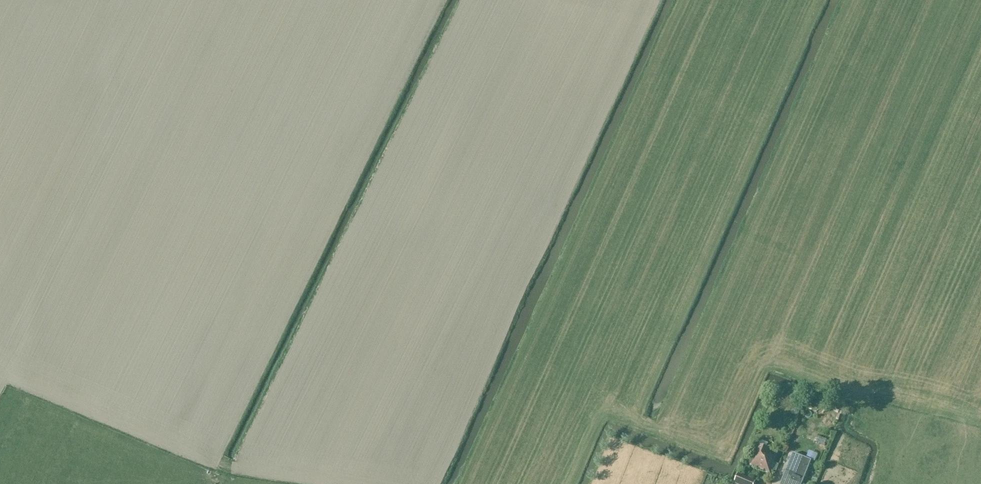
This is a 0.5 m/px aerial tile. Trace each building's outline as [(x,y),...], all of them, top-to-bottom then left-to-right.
[(791,414),(797,417),(800,411),(793,408),(791,414)] [(769,473),(776,457),(768,454),(769,451),(758,446),(757,450),(752,452),(754,458),(751,466),(769,473)] [(810,462),(815,464),(818,456),(809,453),(806,460),(793,455),(781,483),(802,483),(810,462)] [(755,482),(738,475),(735,483),(754,483),(755,482)]
